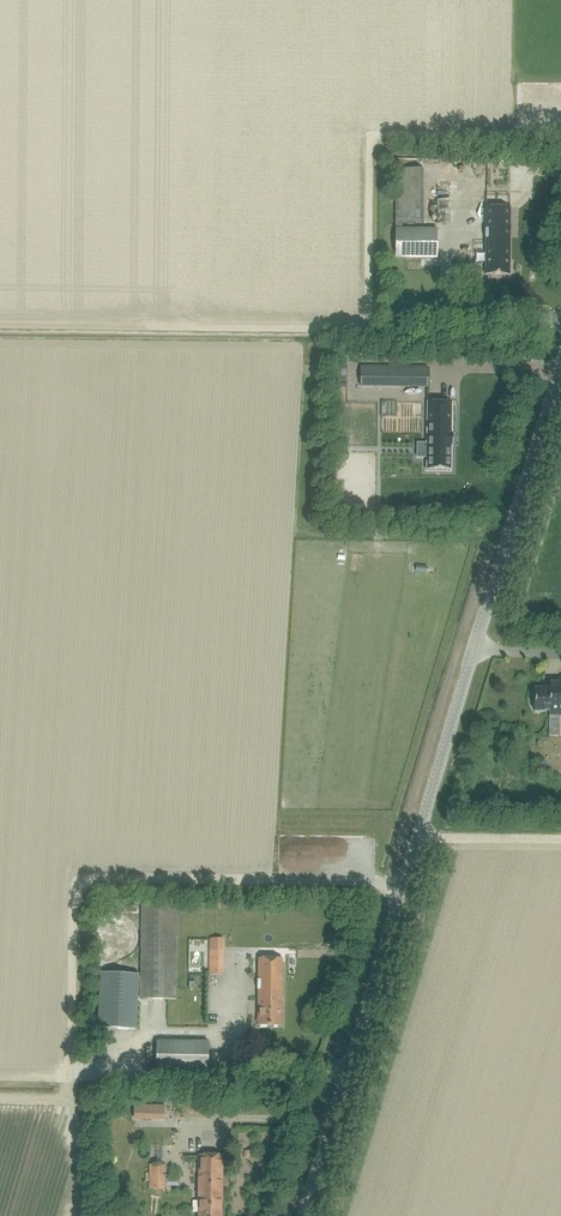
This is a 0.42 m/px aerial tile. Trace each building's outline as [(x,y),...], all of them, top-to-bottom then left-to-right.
[(395,169),(395,223),(422,223),(422,169),(395,169)] [(509,275),(510,208),(486,208),(485,275),(509,275)] [(437,260),(437,229),(395,229),(395,259),(437,260)] [(427,387),(427,368),(360,367),(360,386),(427,387)] [(450,434),(451,403),(427,403),(426,444),(417,444),(417,457),(426,458),(426,470),(450,470),(450,446),(452,446),(452,434),(450,434)] [(375,434),(388,434),(389,409),(376,409),(375,434)] [(549,680),(549,689),(534,689),(534,712),(549,712),(548,716),(560,716),(560,680),(549,680)] [(176,999),(177,905),(140,904),(140,999),(176,999)] [(138,938),(138,937),(138,935),(138,933),(137,931),(137,929),(136,927),(134,924),(133,923),(132,921),(130,919),(128,918),(126,916),(124,915),(121,914),(120,914),(118,913),(115,913),(113,913),(110,914),(108,914),(106,915),(104,916),(102,917),(100,918),(98,920),(97,921),(95,923),(94,925),(93,927),(92,929),(92,931),(91,933),(91,934),(91,936),(91,938),(91,941),(92,943),(93,945),(93,947),(94,949),(95,950),(97,952),(99,954),(100,956),(103,957),(105,958),(108,959),(110,960),(112,960),(114,960),(116,960),(118,960),(120,960),(122,959),(125,958),(127,957),(129,955),(131,954),(132,952),(134,950),(135,948),(136,947),(137,944),(137,942),(138,941),(138,939),(138,938)] [(209,938),(209,974),(222,974),(222,938),(209,938)] [(281,1026),(282,959),(258,959),(257,1026),(281,1026)] [(100,974),(98,1029),(136,1030),(138,975),(100,974)] [(156,1042),(156,1072),(208,1072),(208,1043),(156,1042)] [(222,1156),(199,1155),(198,1215),(222,1215),(222,1156)] [(149,1190),(163,1190),(162,1165),(149,1165),(149,1190)]
